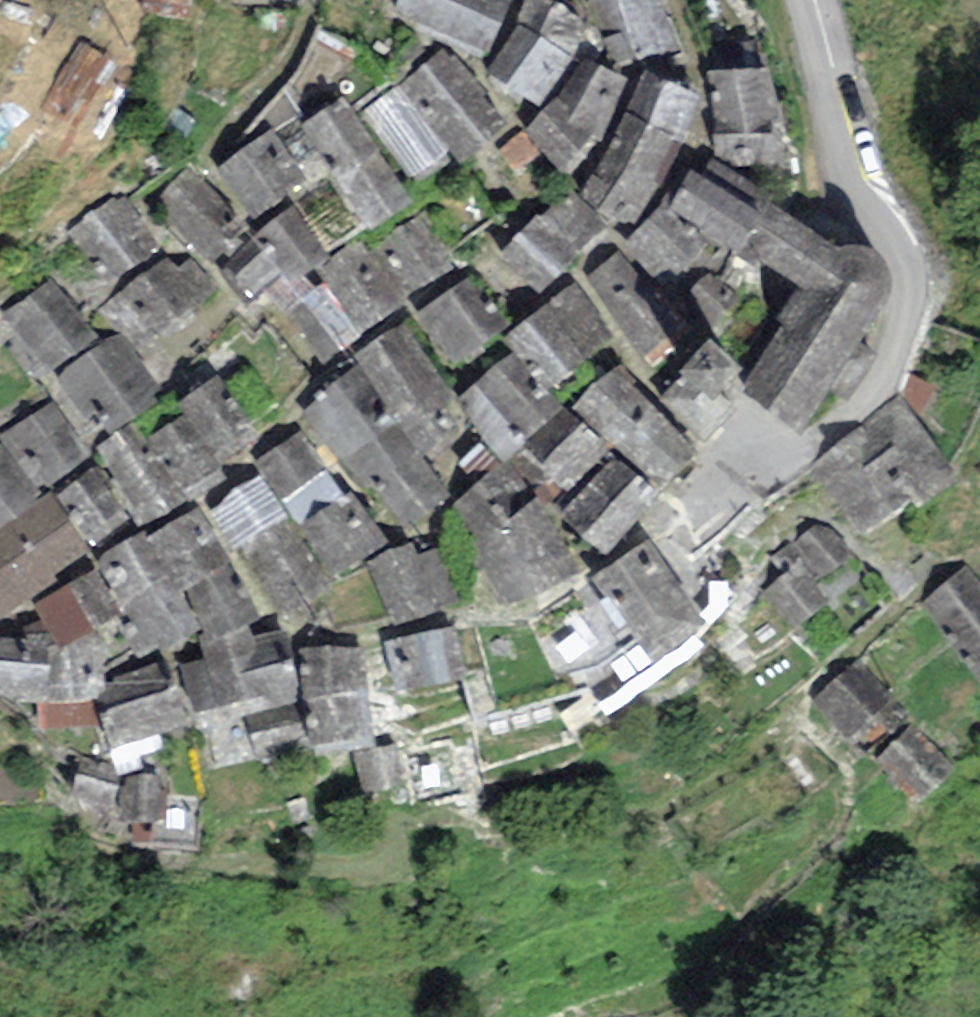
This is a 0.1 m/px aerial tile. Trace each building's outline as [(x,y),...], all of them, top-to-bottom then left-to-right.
[(144,11),(190,17),(192,0),(146,0),(144,11)] [(509,0),(397,0),(392,11),(483,56),(511,1),(509,0)] [(519,24),(572,56),(583,60),(595,28),(582,19),(583,0),(525,0),(519,24)] [(618,68),(680,52),(661,0),(590,0),(618,68)] [(572,56),(519,24),(487,75),(540,104),(572,56)] [(82,46),(41,106),(74,128),(115,67),(82,46)] [(507,126),(442,49),(398,88),(449,153),(459,166),(507,126)] [(628,78),(583,60),(564,90),(524,125),(565,178),(603,142),(628,78)] [(773,65),(706,71),(714,160),(729,170),(783,165),(773,65)] [(698,96),(646,71),(624,112),(685,145),(698,96)] [(449,153),(398,88),(365,112),(409,182),(449,153)] [(412,201),(342,96),(281,137),(313,184),(330,173),(369,230),(412,201)] [(685,145),(624,112),(581,193),(615,226),(634,224),(685,145)] [(304,179),(270,130),(217,166),(251,216),(304,179)] [(501,150),(514,172),(540,156),(526,135),(501,150)] [(714,160),(709,157),(699,173),(692,169),(666,210),(712,239),(737,255),(770,203),(773,198),(729,170),(714,160)] [(246,227),(187,169),(152,207),(214,263),(246,227)] [(607,235),(570,194),(543,219),(538,214),(499,249),(541,295),(607,235)] [(127,195),(68,231),(86,260),(97,253),(112,277),(160,248),(127,195)] [(824,238),(770,203),(737,255),(758,266),(762,261),(790,279),(799,288),(831,241),(824,238)] [(680,278),(712,239),(666,210),(662,205),(624,246),(667,292),(680,278)] [(329,255),(291,206),(254,236),(220,267),(247,302),(279,276),(288,288),(329,255)] [(427,215),(374,252),(409,302),(462,265),(427,215)] [(326,363),(409,302),(374,252),(363,237),(319,269),(327,280),(287,309),(326,363)] [(857,246),(840,248),(831,241),(799,288),(777,319),(783,327),(741,388),(800,433),(829,391),(849,402),(879,354),(855,343),(870,319),(882,308),(890,287),(890,276),(886,264),(876,251),(869,248),(857,246)] [(683,328),(617,253),(586,277),(646,358),(683,328)] [(169,257),(100,306),(122,334),(138,355),(200,320),(194,309),(216,292),(189,258),(175,268),(169,257)] [(741,301),(709,271),(678,303),(710,333),(741,301)] [(52,278),(2,314),(57,375),(100,342),(52,278)] [(505,327),(469,278),(417,317),(453,365),(505,327)] [(575,283),(502,338),(513,353),(551,395),(576,374),(572,366),(613,339),(575,283)] [(456,397),(402,326),(354,362),(426,456),(466,425),(449,402),(456,397)] [(122,334),(100,342),(57,375),(89,419),(96,415),(108,433),(165,397),(138,355),(122,334)] [(741,368),(710,339),(678,371),(683,375),(711,402),(719,393),(724,398),(740,382),(733,376),(741,368)] [(551,395),(513,353),(456,403),(505,458),(519,447),(563,409),(551,395)] [(700,452),(664,413),(619,364),(573,407),(663,497),(695,458),(700,452)] [(303,409),(342,460),(393,422),(354,371),(303,409)] [(219,375),(178,402),(186,412),(219,464),(258,437),(219,375)] [(711,402),(683,375),(659,400),(704,443),(737,410),(724,398),(719,393),(711,402)] [(959,479),(899,397),(809,469),(862,537),(912,503),(916,510),(959,479)] [(0,436),(0,440),(3,444),(36,491),(89,454),(55,401),(0,436)] [(609,448),(563,409),(519,447),(567,493),(609,448)] [(186,412),(147,437),(187,500),(190,505),(229,481),(219,464),(186,412)] [(453,496),(393,422),(342,460),(365,488),(373,482),(411,529),(453,496)] [(134,425),(98,448),(139,528),(187,500),(147,437),(142,439),(134,425)] [(300,431),(253,462),(261,473),(332,579),(387,542),(352,490),(344,496),(300,431)] [(3,444),(0,446),(0,530),(43,504),(36,491),(3,444)] [(659,498),(614,458),(560,517),(605,557),(659,498)] [(499,469),(451,508),(480,554),(473,559),(502,611),(576,578),(538,504),(508,462),(499,469)] [(128,521),(92,468),(54,496),(89,550),(128,521)] [(233,491),(209,508),(234,555),(239,547),(285,619),(337,584),(332,579),(261,473),(233,491)] [(54,496),(43,504),(0,530),(0,614),(60,581),(54,575),(89,550),(54,496)] [(199,510),(149,540),(179,591),(229,561),(199,510)] [(825,522),(796,540),(822,580),(850,561),(825,522)] [(179,591),(149,540),(143,531),(95,558),(148,651),(162,642),(164,648),(202,629),(179,591)] [(650,540),(590,577),(652,664),(704,622),(650,540)] [(830,601),(787,543),(769,556),(784,576),(762,593),(790,631),(830,601)] [(410,545),(370,563),(391,626),(458,602),(436,548),(416,556),(410,545)] [(260,619),(229,561),(179,591),(202,629),(205,636),(195,641),(206,659),(209,662),(258,642),(254,635),(248,624),(260,619)] [(920,602),(979,676),(979,583),(966,565),(920,602)] [(96,571),(36,607),(43,621),(49,634),(58,652),(119,614),(96,571)] [(135,654),(119,614),(58,652),(49,653),(46,702),(38,701),(37,727),(101,724),(91,700),(108,693),(103,682),(99,672),(135,654)] [(0,637),(0,698),(38,701),(46,702),(49,653),(49,634),(43,621),(24,626),(23,637),(0,637)] [(454,630),(385,642),(394,693),(463,680),(454,630)] [(285,631),(254,635),(258,642),(209,662),(206,659),(180,665),(195,730),(203,728),(209,772),(255,762),(245,717),(297,705),(285,631)] [(362,650),(300,643),(304,700),(365,695),(362,650)] [(184,722),(160,659),(103,682),(108,693),(91,700),(101,724),(111,751),(184,722)] [(860,660),(811,698),(846,741),(894,703),(860,660)] [(373,745),(365,695),(304,700),(314,756),(353,749),(373,745)] [(297,705),(245,717),(255,762),(308,750),(305,737),(297,705)] [(915,727),(876,761),(914,804),(953,770),(915,727)] [(373,745),(353,749),(362,798),(405,790),(396,741),(373,745)] [(124,763),(82,756),(74,800),(117,807),(123,769),(124,763)] [(169,776),(123,769),(117,807),(115,818),(160,826),(169,776)]
